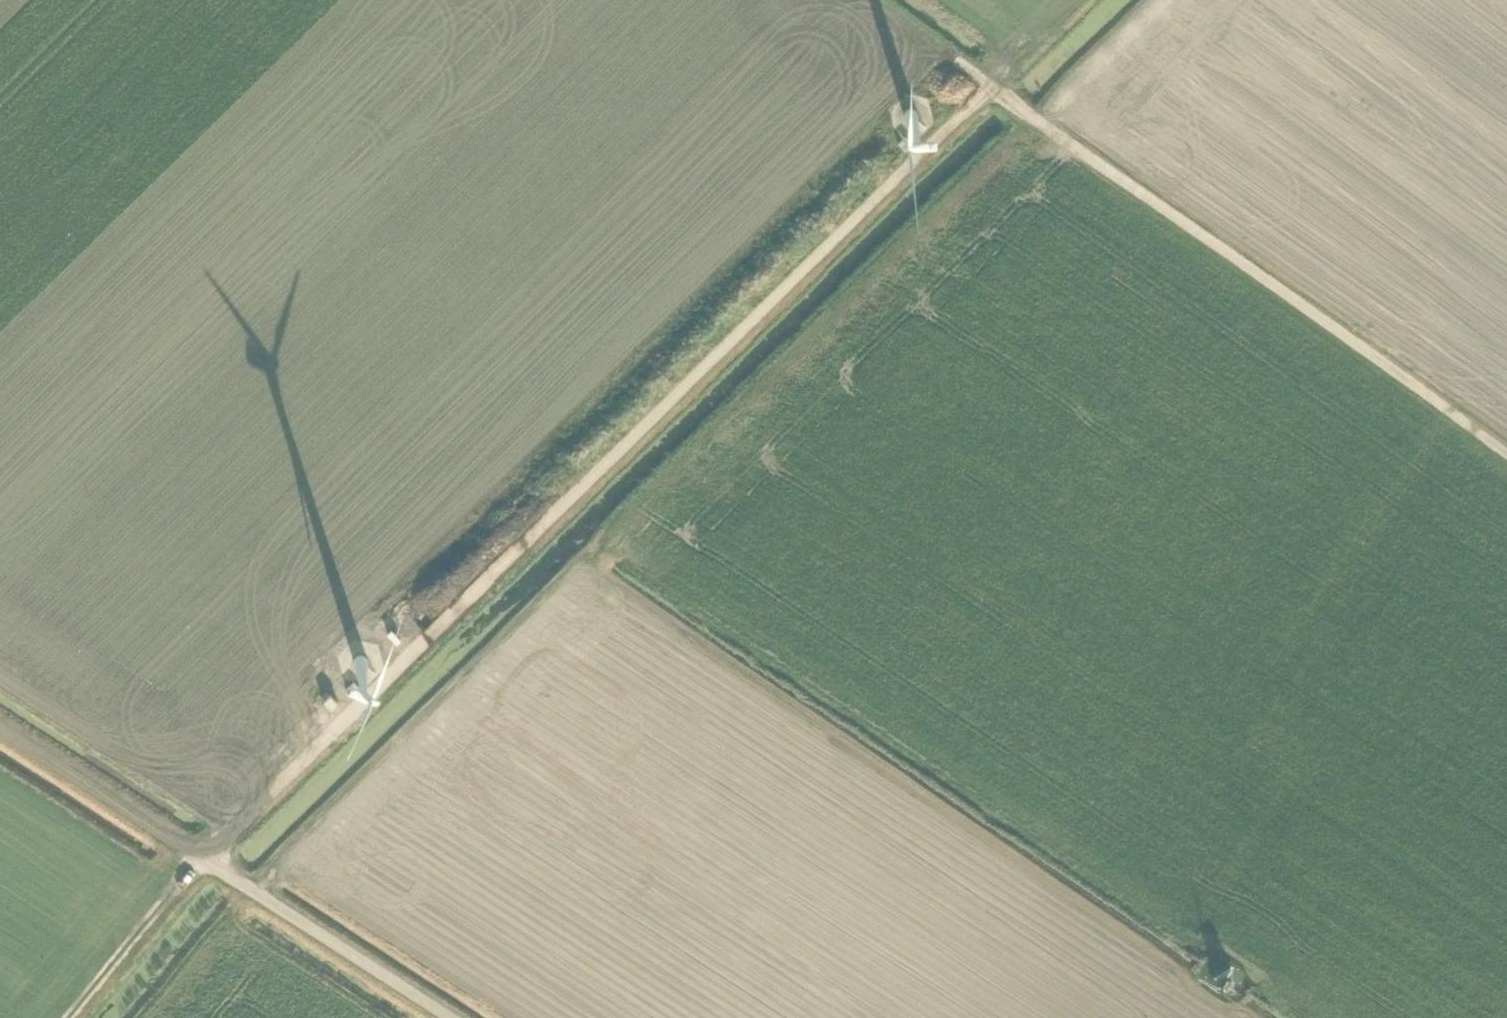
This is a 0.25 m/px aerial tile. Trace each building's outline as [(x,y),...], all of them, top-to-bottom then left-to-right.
[(919,117),(919,116),(919,115),(918,113),(918,112),(917,110),(916,109),(914,108),(913,108),(911,108),(910,108),(908,108),(907,109),(905,110),(904,111),(904,112),(903,114),(903,116),(903,118),(904,119),(905,121),(906,122),(907,123),(909,123),(911,123),(912,123),(914,123),(915,122),(916,121),(917,120),(918,119),(919,117)] [(369,663),(369,661),(369,660),(369,658),(368,657),(367,655),(366,654),(365,654),(363,653),(361,653),(360,653),(358,654),(357,654),(356,655),(355,657),(354,658),(353,659),(353,661),(353,662),(354,664),(354,665),(355,667),(357,668),(358,669),(360,669),(361,669),(363,669),(364,669),(366,668),(367,667),(368,666),(369,664),(369,663)] [(1221,988),(1228,986),(1232,982),(1231,974),(1226,970),(1219,971),(1214,978),(1216,985),(1221,988)]
